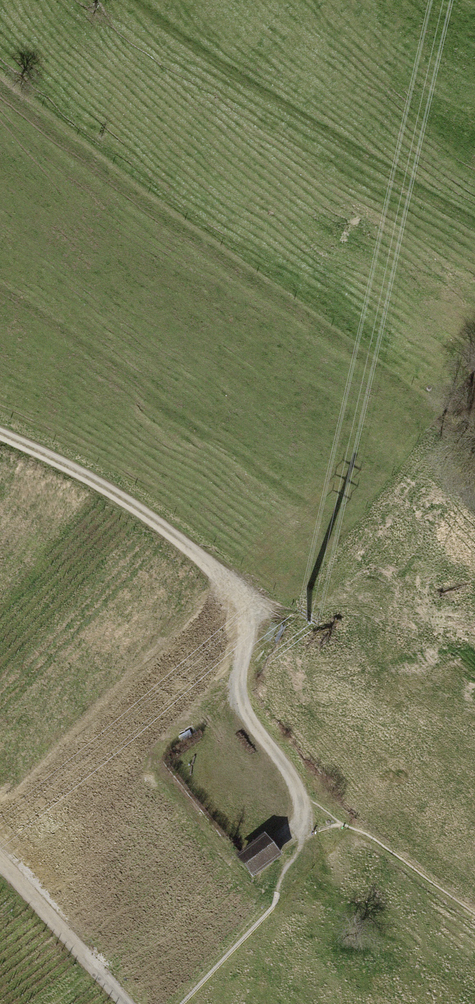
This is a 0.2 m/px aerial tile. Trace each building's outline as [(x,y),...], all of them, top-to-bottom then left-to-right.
[(276,856),(264,840),(242,857),(254,873),(276,856)]
